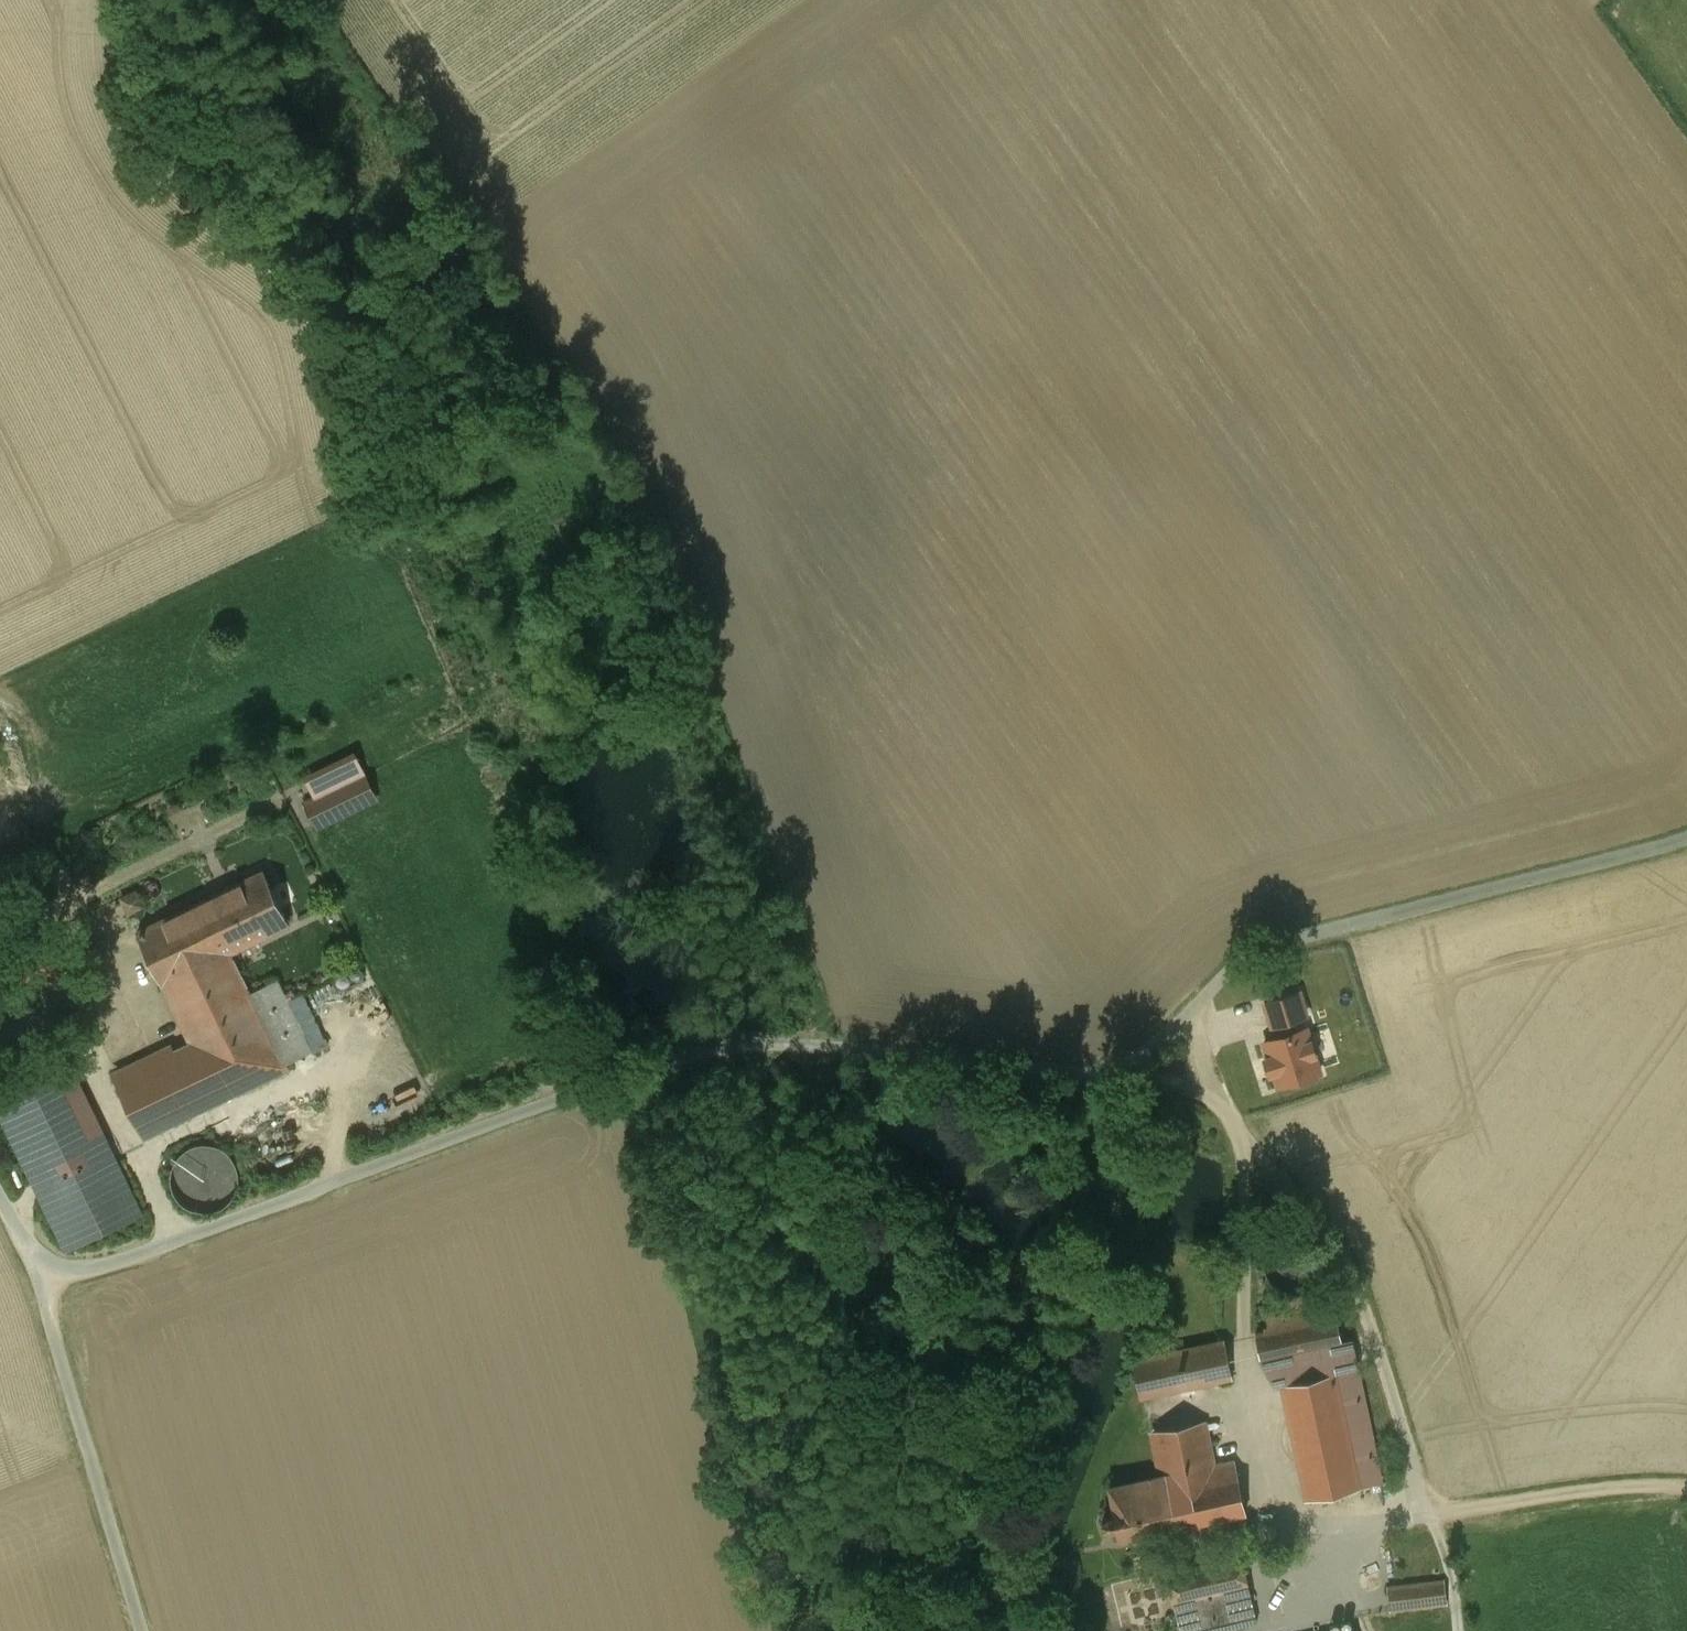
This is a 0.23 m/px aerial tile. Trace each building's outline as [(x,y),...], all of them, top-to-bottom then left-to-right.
[(355,752),(305,776),(315,798),(365,774),(355,752)] [(315,798),(304,803),(317,831),(379,802),(365,774),(315,798)] [(263,872),(137,933),(162,985),(230,952),(288,924),(263,872)] [(230,952),(162,985),(192,1046),(218,1100),(286,1067),(285,1065),(250,993),(230,952)] [(276,980),(250,993),(285,1065),(311,1052),(276,980)] [(172,1047),(115,1074),(145,1135),(218,1100),(192,1046),(175,1054),(172,1047)] [(0,1080),(0,1113),(33,1182),(109,1146),(63,1050),(0,1080)] [(109,1146),(33,1182),(66,1250),(142,1214),(109,1146)] [(225,1206),(233,1198),(237,1189),(239,1178),(236,1167),(230,1157),(221,1149),(210,1146),(198,1146),(187,1150),(178,1158),(173,1168),(171,1180),(173,1190),(178,1199),(186,1207),(195,1211),(206,1213),(216,1211),(225,1206)] [(1308,1278),(1310,1266),(1307,1255),(1301,1245),(1291,1239),(1279,1237),(1268,1239),(1259,1246),(1252,1256),(1250,1267),(1253,1279),(1259,1288),(1269,1295),(1281,1297),(1292,1294),(1302,1287),(1308,1278)] [(1324,1292),(1260,1306),(1265,1331),(1330,1317),(1324,1292)] [(1265,1331),(1255,1333),(1261,1362),(1342,1345),(1336,1316),(1265,1331)] [(1224,1340),(1132,1359),(1140,1396),(1232,1376),(1224,1340)] [(1356,1368),(1335,1373),(1360,1487),(1380,1482),(1356,1368)] [(1335,1373),(1281,1384),(1306,1498),(1360,1487),(1335,1373)] [(1205,1421),(1152,1431),(1161,1474),(1214,1464),(1205,1421)] [(1161,1474),(1155,1476),(1109,1486),(1113,1505),(1112,1505),(1114,1515),(1109,1515),(1102,1520),(1103,1527),(1111,1529),(1116,1528),(1119,1539),(1246,1511),(1234,1459),(1214,1464),(1161,1474)] [(1166,1571),(1178,1620),(1180,1630),(1207,1630),(1257,1619),(1241,1553),(1166,1571)] [(1444,1580),(1387,1586),(1390,1608),(1447,1602),(1444,1580)]
